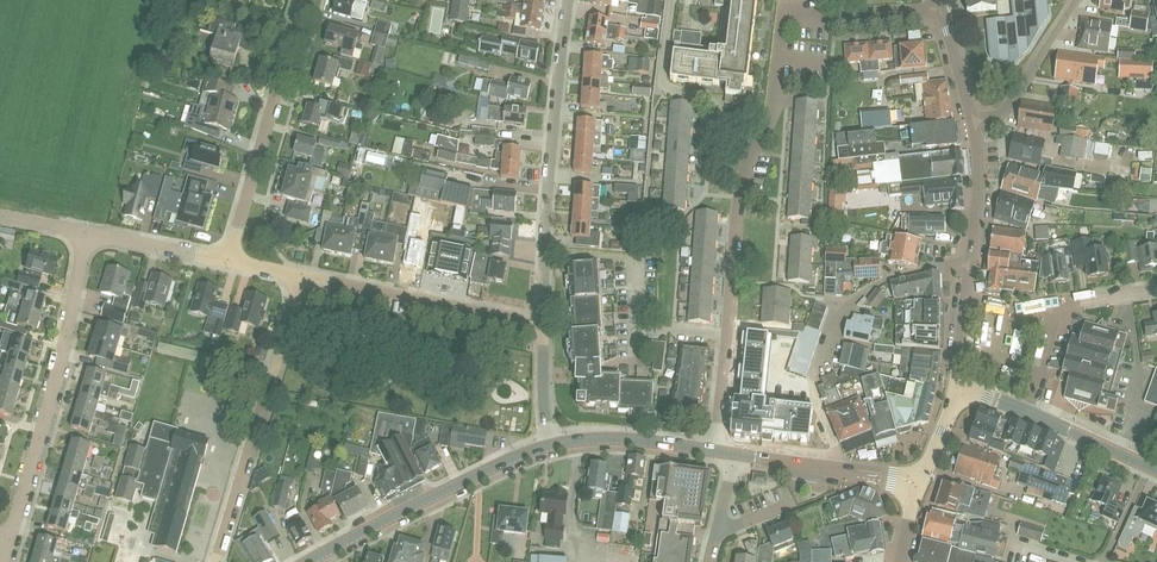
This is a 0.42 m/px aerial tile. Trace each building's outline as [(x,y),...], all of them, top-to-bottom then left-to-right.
[(357,0),(345,0),(343,0),(338,0),(334,14),(351,18),(353,11),(358,13),(361,1),(357,0)] [(471,0),(453,0),(450,21),(467,24),(471,0)] [(664,2),(653,0),(648,0),(646,17),(662,19),(664,2)] [(715,5),(724,6),(719,49),(680,44),(679,53),(674,52),(671,80),(727,87),(726,96),(732,97),(731,104),(750,106),(752,90),(745,90),(755,0),(716,0),(715,5)] [(967,12),(995,10),(995,0),(966,0),(967,12)] [(1012,18),(986,21),(986,22),(989,21),(990,27),(986,27),(989,55),(989,56),(990,57),(990,58),(991,59),(996,58),(1006,66),(1008,67),(1012,67),(1015,64),(1029,50),(1039,30),(1040,31),(1049,18),(1049,16),(1049,13),(1048,0),(1011,0),(1012,18)] [(1131,0),(1129,0),(1101,0),(1100,8),(1123,11),(1123,9),(1130,10),(1131,0)] [(542,17),(544,4),(525,1),(523,15),(542,17)] [(373,2),(371,9),(384,13),(386,6),(373,2)] [(1147,23),(1149,13),(1132,11),(1131,20),(1147,23)] [(516,20),(517,14),(506,12),(505,18),(516,20)] [(420,17),(416,13),(412,17),(416,21),(420,17)] [(543,28),(543,24),(541,22),(542,17),(523,15),(521,28),(514,27),(513,35),(525,37),(527,29),(540,31),(540,30),(543,28)] [(246,32),(234,29),(236,24),(212,17),(207,32),(220,36),(215,53),(212,52),(210,60),(233,67),(238,48),(251,52),(257,30),(248,28),(246,32)] [(625,35),(626,29),(617,28),(617,27),(608,25),(609,19),(590,17),(588,30),(625,35)] [(1110,38),(1112,24),(1081,19),(1079,34),(1110,38)] [(658,31),(659,23),(642,20),(641,29),(658,31)] [(1146,31),(1147,23),(1131,20),(1129,29),(1146,31)] [(389,34),(392,25),(378,21),(375,31),(389,34)] [(509,27),(499,25),(498,33),(508,35),(509,27)] [(348,31),(331,27),(326,43),(343,48),(342,54),(353,58),(357,42),(361,43),(363,34),(349,30),(348,31)] [(624,41),(625,35),(588,30),(586,43),(605,46),(606,39),(624,41)] [(385,49),(389,34),(375,31),(371,45),(385,49)] [(1108,52),(1110,38),(1079,34),(1077,48),(1108,52)] [(502,41),(481,37),(481,41),(480,41),(479,43),(478,43),(478,45),(479,47),(479,51),(500,55),(501,52),(506,52),(506,50),(518,52),(516,60),(535,63),(539,44),(502,37),(502,41)] [(896,69),(925,67),(923,44),(919,44),(918,39),(910,40),(911,45),(900,46),(900,49),(894,50),(895,56),(896,69)] [(877,72),(880,72),(879,62),(881,60),(892,59),(891,42),(868,44),(870,72),(877,72)] [(870,72),(868,44),(846,46),(847,62),(858,61),(860,64),(861,73),(863,73),(870,72)] [(624,54),(626,47),(614,45),(612,52),(624,54)] [(1134,59),(1135,50),(1118,50),(1117,58),(1134,59)] [(1104,70),(1106,59),(1096,57),(1076,54),(1058,52),(1057,65),(1095,71),(1095,69),(1104,70)] [(613,70),(614,61),(610,60),(610,58),(609,57),(586,55),(585,68),(602,70),(602,69),(613,70)] [(351,73),(355,62),(335,56),(334,63),(321,59),(315,82),(332,87),(335,78),(337,79),(340,70),(351,73)] [(469,66),(471,59),(460,56),(458,64),(469,66)] [(156,59),(154,63),(158,67),(162,65),(164,61),(160,57),(156,59)] [(649,73),(650,61),(637,59),(635,72),(649,73)] [(395,71),(394,61),(385,62),(386,72),(395,71)] [(491,64),(480,61),(478,65),(477,69),(489,72),(491,64)] [(1144,80),(1145,61),(1136,61),(1135,80),(1144,80)] [(357,71),(368,75),(371,66),(359,63),(357,71)] [(1093,84),(1095,71),(1057,65),(1055,79),(1093,84)] [(608,83),(609,77),(601,77),(602,70),(585,68),(584,81),(608,83)] [(878,80),(877,72),(870,72),(863,73),(864,81),(878,80)] [(929,84),(928,74),(914,75),(900,77),(900,79),(901,86),(914,84),(915,85),(916,101),(924,100),(925,107),(950,104),(947,82),(929,84)] [(447,87),(457,85),(455,76),(445,78),(447,87)] [(527,101),(531,83),(512,78),(510,85),(492,80),(488,96),(507,101),(508,96),(527,101)] [(892,90),(892,87),(901,86),(900,79),(891,80),(890,80),(889,81),(888,81),(888,82),(887,83),(887,84),(886,84),(886,85),(886,86),(886,87),(887,90),(892,90)] [(188,88),(198,91),(200,83),(191,80),(188,88)] [(608,83),(584,81),(583,94),(600,95),(601,88),(608,89),(608,85),(611,86),(612,83),(608,83)] [(233,116),(237,101),(219,96),(222,86),(206,83),(204,92),(208,93),(206,98),(212,100),(210,109),(233,116)] [(651,97),(652,87),(650,87),(632,86),(632,95),(637,96),(650,97),(651,97)] [(1076,106),(1079,90),(1061,87),(1058,103),(1076,106)] [(606,109),(607,103),(600,103),(600,95),(583,94),(582,107),(606,109)] [(816,121),(818,101),(796,100),(795,120),(816,121)] [(350,110),(323,103),(317,101),(315,107),(308,105),(305,116),(302,115),(300,124),(309,127),(310,125),(318,127),(320,119),(345,127),(350,110)] [(1055,105),(1023,101),(1019,128),(1052,132),(1055,105)] [(691,125),(693,103),(671,102),(670,123),(691,125)] [(927,123),(951,120),(950,104),(925,107),(927,123)] [(506,109),(500,109),(500,108),(490,107),(489,114),(494,115),(493,122),(505,123),(525,125),(526,111),(506,109)] [(229,131),(233,116),(210,109),(207,118),(200,116),(199,121),(195,120),(193,129),(208,135),(211,125),(229,131)] [(379,114),(369,111),(365,122),(366,122),(367,122),(368,122),(369,122),(370,122),(371,122),(372,122),(373,121),(374,121),(375,120),(376,120),(376,119),(377,118),(378,118),(378,117),(379,116),(379,115),(379,114)] [(165,120),(171,123),(174,118),(167,115),(165,120)] [(602,135),(603,121),(578,119),(577,133),(602,135)] [(815,141),(816,121),(795,120),(794,139),(815,141)] [(690,146),(691,125),(670,123),(668,145),(690,146)] [(956,146),(954,123),(893,129),(863,132),(836,135),(838,151),(839,161),(852,160),(886,156),(884,143),(907,141),(907,147),(921,145),(922,149),(926,148),(926,149),(956,146)] [(476,137),(495,140),(495,138),(496,130),(480,127),(480,128),(472,127),(472,132),(461,131),(461,132),(460,135),(464,136),(476,137)] [(1079,139),(1079,132),(1076,131),(1076,129),(1061,127),(1059,135),(1079,139)] [(1153,143),(1155,132),(1141,129),(1139,141),(1153,143)] [(367,148),(370,135),(362,133),(358,147),(367,148)] [(601,147),(602,135),(577,133),(576,146),(601,147)] [(1051,168),(1053,161),(1041,158),(1045,141),(1015,134),(1009,159),(1046,167),(1051,168)] [(1111,141),(1120,145),(1123,138),(1114,134),(1111,141)] [(340,150),(342,142),(321,136),(319,144),(340,150)] [(299,137),(295,153),(312,158),(310,165),(321,169),(326,151),(315,148),(316,142),(299,137)] [(476,137),(475,145),(494,148),(495,140),(476,137)] [(645,151),(646,137),(635,137),(634,150),(636,150),(645,151)] [(1085,140),(1063,137),(1062,145),(1060,156),(1082,160),(1085,140)] [(457,155),(458,151),(459,142),(443,138),(437,159),(455,163),(477,166),(478,158),(457,155)] [(813,160),(815,141),(794,139),(792,159),(813,160)] [(414,141),(406,140),(402,156),(429,162),(431,154),(414,149),(414,150),(412,149),(414,141)] [(1096,142),(1093,159),(1108,161),(1111,144),(1096,142)] [(203,166),(220,170),(222,161),(224,161),(224,159),(223,158),(225,152),(197,144),(195,154),(189,152),(184,170),(201,175),(203,166)] [(688,168),(690,146),(668,145),(666,166),(688,168)] [(468,156),(469,147),(459,146),(458,155),(468,156)] [(601,153),(601,147),(576,146),(575,159),(593,160),(593,153),(601,153)] [(520,164),(522,149),(505,147),(504,154),(497,153),(496,160),(520,164)] [(963,176),(960,152),(899,158),(896,158),(889,157),(886,156),(852,160),(853,172),(873,169),(873,173),(871,174),(872,182),(874,182),(874,183),(858,185),(858,192),(878,189),(878,187),(902,184),(902,183),(963,176)] [(599,174),(599,168),(592,168),(593,160),(575,159),(574,172),(599,174)] [(812,180),(813,160),(792,159),(791,178),(812,180)] [(496,161),(492,160),(491,170),(502,171),(501,177),(518,179),(520,164),(496,160),(496,161)] [(180,165),(172,163),(170,169),(179,171),(180,165)] [(449,168),(429,163),(427,163),(425,169),(420,188),(466,199),(516,203),(516,193),(482,191),(473,191),(473,190),(447,183),(449,175),(447,174),(449,168)] [(299,164),(297,171),(290,169),(287,178),(286,183),(314,191),(318,177),(329,180),(331,173),(317,169),(299,164)] [(1043,174),(1010,164),(1006,177),(1041,188),(1041,187),(1073,191),(1077,174),(1051,168),(1046,167),(1043,174)] [(686,189),(688,168),(666,166),(665,187),(686,189)] [(1142,170),(1141,182),(1152,184),(1153,171),(1142,170)] [(144,216),(145,214),(144,214),(149,196),(157,198),(163,178),(153,175),(149,192),(133,187),(132,191),(129,190),(125,204),(128,204),(125,216),(142,221),(144,216)] [(1037,201),(1041,188),(1006,177),(1002,190),(1037,201)] [(205,196),(208,184),(190,179),(185,197),(171,193),(172,192),(164,189),(168,178),(167,178),(160,200),(208,214),(213,198),(205,196)] [(810,200),(812,180),(791,178),(789,198),(810,200)] [(342,188),(350,190),(351,184),(347,183),(348,179),(345,179),(342,188)] [(964,209),(961,179),(902,184),(903,195),(919,194),(924,198),(925,198),(925,206),(928,206),(928,208),(934,208),(934,206),(951,204),(952,210),(964,209)] [(314,191),(286,183),(285,188),(284,187),(282,197),(288,199),(288,198),(298,201),(296,206),(294,205),(289,204),(285,217),(308,224),(312,210),(309,209),(308,209),(309,204),(310,205),(314,191)] [(600,192),(601,186),(576,184),(575,198),(600,200),(600,192)] [(902,184),(888,186),(889,197),(903,195),(902,184)] [(638,195),(638,187),(615,185),(615,193),(638,195)] [(685,211),(686,189),(665,187),(663,209),(685,211)] [(420,189),(418,188),(415,197),(441,203),(441,202),(467,208),(471,209),(470,214),(486,215),(486,206),(495,206),(495,211),(515,212),(516,203),(466,199),(420,188),(420,189)] [(846,205),(846,192),(830,191),(828,218),(841,219),(842,204),(846,205)] [(1016,207),(1019,198),(1002,193),(994,220),(1009,225),(1012,217),(1010,217),(1011,211),(1012,209),(1014,210),(1015,207),(1016,207)] [(1055,197),(1054,206),(1071,208),(1072,199),(1055,197)] [(575,198),(574,211),(598,213),(600,200),(575,198)] [(809,219),(810,200),(789,198),(788,218),(809,219)] [(1030,217),(1035,203),(1019,198),(1016,207),(1015,207),(1014,210),(1012,209),(1011,211),(1030,217)] [(415,199),(413,208),(422,210),(424,201),(415,199)] [(203,230),(208,214),(160,200),(154,219),(163,222),(167,212),(179,216),(176,226),(187,230),(189,226),(203,230)] [(1149,214),(1149,202),(1128,200),(1127,212),(1149,214)] [(458,206),(456,219),(464,221),(467,208),(458,206)] [(1057,215),(1058,208),(1046,206),(1045,213),(1057,215)] [(365,227),(368,212),(360,211),(357,226),(365,227)] [(574,211),(573,224),(591,225),(591,218),(598,218),(598,213),(574,211)] [(717,232),(718,213),(697,211),(695,230),(717,232)] [(1026,230),(1030,217),(1011,211),(1010,217),(1012,217),(1009,225),(1026,230)] [(343,228),(342,228),(329,225),(332,213),(324,212),(321,226),(328,227),(325,245),(324,245),(323,251),(333,253),(337,254),(343,228)] [(372,229),(375,214),(368,212),(365,227),(372,229)] [(1113,221),(1127,222),(1127,221),(1128,214),(1114,213),(1113,221)] [(406,252),(403,265),(405,266),(404,268),(413,270),(414,268),(415,268),(417,268),(418,269),(418,268),(420,269),(422,269),(422,268),(426,247),(426,246),(425,245),(425,246),(415,244),(418,230),(420,231),(422,217),(421,217),(412,215),(411,215),(408,228),(405,243),(403,252),(406,252)] [(945,233),(945,218),(928,217),(928,215),(909,215),(909,234),(935,235),(935,233),(945,233)] [(352,257),(353,251),(357,228),(349,227),(350,219),(344,218),(342,228),(343,228),(337,254),(342,255),(352,257)] [(479,236),(491,237),(491,241),(493,241),(492,255),(493,255),(509,257),(511,233),(513,233),(514,226),(512,226),(512,223),(493,222),(492,230),(480,229),(479,236)] [(385,234),(379,262),(384,263),(384,264),(394,265),(395,259),(398,242),(405,243),(408,228),(389,225),(387,224),(385,234)] [(600,248),(601,233),(590,232),(591,225),(573,224),(572,237),(589,238),(589,247),(600,248)] [(1036,240),(1050,239),(1049,226),(1035,227),(1036,240)] [(846,227),(846,245),(858,245),(859,228),(846,227)] [(16,232),(0,228),(0,239),(14,242),(16,232)] [(1026,233),(993,229),(990,251),(1010,254),(1021,256),(1023,256),(1026,233)] [(715,250),(717,232),(695,230),(694,248),(715,250)] [(366,254),(365,260),(375,262),(375,261),(379,262),(385,234),(371,231),(367,254),(366,254)] [(633,249),(634,235),(626,234),(625,249),(633,249)] [(917,268),(922,242),(888,235),(886,243),(883,243),(881,254),(889,255),(888,262),(917,268)] [(811,260),(813,238),(810,238),(803,237),(791,236),(790,259),(811,260)] [(1077,268),(1087,266),(1088,277),(1108,274),(1105,250),(1094,252),(1092,240),(1073,242),(1076,260),(1077,268)] [(1133,243),(1125,244),(1128,263),(1140,261),(1142,272),(1156,270),(1156,266),(1156,246),(1134,250),(1133,243)] [(433,244),(428,273),(441,276),(442,275),(453,277),(453,278),(466,281),(472,252),(433,244)] [(714,268),(715,250),(694,248),(693,266),(714,268)] [(1063,249),(1065,258),(1072,257),(1071,248),(1063,249)] [(826,263),(837,263),(845,264),(844,258),(846,258),(846,250),(827,249),(826,263)] [(51,276),(56,259),(31,251),(26,268),(30,269),(28,276),(20,273),(17,282),(36,288),(41,273),(51,276)] [(1020,263),(1021,256),(1010,254),(990,251),(989,256),(987,271),(991,272),(988,291),(1001,293),(1002,290),(1014,292),(1015,290),(1033,292),(1034,292),(1038,265),(1020,263)] [(503,282),(505,266),(492,263),(493,255),(492,255),(476,252),(472,273),(489,276),(488,280),(503,282)] [(297,254),(295,260),(303,262),(304,255),(297,254)] [(1055,257),(1041,259),(1039,279),(1045,278),(1045,279),(1051,278),(1051,283),(1058,282),(1059,284),(1068,282),(1068,280),(1070,280),(1069,271),(1066,271),(1065,258),(1055,259),(1055,257)] [(846,260),(846,258),(844,258),(845,264),(837,263),(835,296),(844,296),(845,277),(855,276),(856,278),(880,277),(879,260),(855,262),(855,260),(846,260)] [(809,283),(811,260),(790,259),(788,281),(809,283)] [(570,283),(599,281),(598,264),(568,266),(570,283)] [(713,286),(714,268),(693,266),(691,285),(713,286)] [(121,310),(127,312),(128,311),(132,298),(122,295),(124,288),(129,273),(125,272),(109,267),(101,294),(116,298),(113,306),(113,308),(121,310)] [(915,300),(940,299),(939,274),(927,274),(910,278),(914,296),(915,300)] [(140,292),(135,309),(143,312),(146,302),(164,307),(172,282),(153,276),(151,285),(143,283),(140,292)] [(895,300),(914,296),(910,278),(891,283),(895,300)] [(4,280),(2,287),(19,292),(21,285),(4,280)] [(571,299),(600,297),(599,281),(570,283),(571,299)] [(605,281),(605,289),(614,289),(614,281),(605,281)] [(848,283),(848,294),(856,294),(856,283),(848,283)] [(224,320),(228,306),(215,302),(219,290),(200,284),(191,312),(210,318),(210,316),(224,320)] [(712,304),(713,286),(691,285),(690,303),(712,304)] [(789,308),(790,291),(764,289),(763,306),(789,308)] [(878,290),(869,302),(868,301),(864,307),(871,308),(873,305),(877,309),(878,308),(880,309),(885,302),(883,301),(887,297),(886,296),(878,290)] [(261,319),(267,299),(247,293),(242,311),(232,309),(226,329),(239,333),(242,323),(260,328),(262,319),(261,319)] [(40,315),(44,299),(26,294),(24,302),(8,298),(6,305),(40,315)] [(572,315),(601,313),(600,298),(600,297),(571,299),(572,315)] [(710,323),(712,304),(690,303),(689,321),(710,323)] [(825,313),(828,307),(816,303),(813,309),(825,313)] [(940,329),(940,303),(897,303),(896,327),(940,329)] [(105,304),(101,317),(124,324),(128,311),(127,312),(121,310),(113,308),(113,306),(105,304)] [(40,315),(6,305),(4,315),(8,316),(8,313),(19,316),(16,326),(35,331),(40,315)] [(788,325),(789,308),(763,306),(762,323),(788,325)] [(823,319),(825,313),(813,309),(811,315),(823,319)] [(132,313),(129,322),(137,325),(140,317),(137,316),(137,315),(132,313)] [(602,330),(601,313),(572,315),(573,332),(598,330),(598,331),(602,330)] [(821,325),(823,319),(811,315),(809,321),(821,325)] [(863,317),(853,315),(852,322),(872,325),(882,326),(883,322),(874,320),(874,318),(864,316),(863,317)] [(1155,315),(1156,322),(1145,324),(1147,337),(1156,335),(1156,315),(1155,315)] [(10,322),(6,321),(0,319),(0,328),(8,330),(9,326),(10,322)] [(219,343),(219,342),(221,338),(225,323),(216,321),(212,335),(213,335),(212,340),(219,343)] [(819,331),(821,325),(809,321),(807,327),(819,331)] [(851,323),(847,322),(843,337),(868,343),(871,331),(881,333),(882,326),(872,325),(852,322),(851,323)] [(1115,349),(1120,332),(1086,322),(1082,337),(1073,334),(1066,361),(1064,361),(1062,368),(1064,369),(1060,381),(1068,383),(1064,398),(1115,412),(1118,403),(1109,401),(1123,351),(1115,349)] [(100,325),(95,340),(119,347),(123,337),(126,338),(137,341),(138,336),(140,329),(125,325),(122,332),(121,331),(100,325)] [(819,331),(807,327),(806,327),(804,332),(803,334),(800,333),(795,349),(814,355),(821,332),(819,331)] [(940,351),(940,329),(896,327),(896,346),(940,351)] [(570,349),(599,346),(598,331),(598,330),(573,332),(569,332),(570,349)] [(14,339),(15,335),(4,332),(0,343),(0,351),(2,352),(8,353),(27,359),(31,344),(14,339)] [(734,400),(730,437),(762,440),(763,436),(773,437),(773,438),(809,442),(813,410),(776,406),(776,408),(771,408),(770,411),(766,410),(766,403),(762,403),(769,337),(762,336),(755,335),(748,334),(747,334),(740,401),(734,400)] [(1117,348),(1124,350),(1127,338),(1121,336),(1120,336),(1117,348)] [(96,366),(104,368),(127,375),(128,375),(132,361),(117,357),(119,348),(119,347),(95,340),(90,356),(98,359),(96,366)] [(662,372),(666,343),(644,341),(643,349),(655,351),(653,371),(662,372)] [(709,360),(710,356),(708,356),(709,348),(682,344),(680,356),(709,360)] [(868,350),(846,345),(841,366),(843,367),(864,372),(865,372),(869,350),(868,350)] [(582,365),(597,364),(601,364),(599,346),(570,349),(572,366),(582,365)] [(902,356),(901,364),(903,364),(926,367),(924,375),(938,377),(941,352),(940,352),(914,350),(894,349),(894,348),(875,346),(874,353),(893,355),(902,356)] [(675,348),(672,347),(668,347),(667,356),(674,357),(675,348)] [(806,377),(814,355),(795,349),(788,371),(806,377)] [(265,352),(258,350),(256,357),(263,359),(265,352)] [(22,373),(27,359),(8,353),(4,368),(22,373)] [(1143,362),(1150,361),(1149,354),(1142,355),(1143,362)] [(679,358),(674,357),(667,356),(666,364),(678,365),(679,358)] [(709,364),(709,360),(680,356),(679,368),(706,372),(707,364),(709,364)] [(578,374),(577,381),(579,381),(598,380),(597,364),(582,365),(582,374),(578,374)] [(936,389),(938,377),(924,375),(926,367),(903,364),(901,364),(900,372),(911,374),(910,382),(936,389)] [(864,372),(843,367),(840,377),(837,379),(835,373),(821,379),(823,385),(818,387),(841,443),(871,431),(860,403),(866,401),(863,389),(881,384),(879,376),(865,372),(864,372)] [(22,373),(4,368),(0,380),(0,382),(18,387),(22,373)] [(706,372),(679,368),(678,368),(676,379),(705,384),(705,379),(704,379),(705,372),(706,373),(706,372)] [(1156,369),(1145,402),(1156,407),(1156,369)] [(88,370),(84,384),(103,390),(109,392),(111,385),(111,384),(105,382),(107,375),(88,370)] [(900,381),(881,376),(896,431),(897,431),(900,433),(910,431),(910,427),(926,423),(928,420),(936,390),(910,383),(900,380),(900,381)] [(621,383),(621,378),(603,378),(603,381),(601,381),(599,406),(619,407),(620,383),(621,383)] [(705,387),(705,384),(676,379),(675,391),(702,396),(703,387),(705,387)] [(599,406),(601,381),(598,380),(579,381),(578,396),(586,396),(586,406),(599,406)] [(660,380),(659,387),(660,387),(667,388),(667,381),(660,380)] [(18,387),(0,382),(0,397),(14,402),(18,387)] [(637,384),(621,383),(620,383),(619,407),(618,412),(636,413),(637,384)] [(84,384),(80,399),(99,404),(103,390),(84,384)] [(652,414),(654,385),(637,384),(636,413),(652,414)] [(111,385),(109,392),(119,394),(135,399),(137,393),(121,388),(111,385)] [(888,437),(890,433),(895,432),(883,390),(870,394),(873,406),(868,407),(877,437),(881,435),(885,438),(888,437)] [(702,396),(675,391),(675,392),(674,392),(672,403),(701,407),(701,403),(700,403),(701,396),(702,396)] [(109,392),(107,398),(117,401),(119,394),(109,392)] [(14,402),(0,397),(0,413),(9,416),(14,402)] [(76,413),(95,419),(101,421),(119,426),(119,425),(121,419),(97,412),(99,404),(80,399),(76,413)] [(700,411),(701,407),(672,403),(671,416),(698,419),(699,411),(700,411)] [(1031,447),(1037,431),(1001,418),(1002,418),(981,410),(975,425),(1031,447)] [(76,413),(72,428),(90,433),(95,419),(76,413)] [(385,501),(400,492),(399,491),(410,485),(410,484),(423,477),(410,455),(417,420),(379,414),(370,455),(385,458),(389,465),(380,470),(375,483),(385,501)] [(101,421),(99,427),(108,429),(108,432),(116,435),(119,426),(101,421)] [(415,447),(412,449),(415,455),(425,474),(442,465),(437,457),(437,456),(439,455),(434,446),(429,437),(425,437),(428,424),(419,422),(416,435),(417,444),(414,446),(415,447)] [(204,459),(209,442),(178,434),(179,430),(155,423),(147,451),(131,447),(116,498),(133,503),(137,490),(144,492),(142,498),(158,502),(149,533),(156,535),(153,546),(177,553),(203,458),(204,459)] [(135,429),(138,432),(139,432),(144,426),(143,425),(139,423),(135,429)] [(449,445),(452,426),(443,425),(440,444),(449,445)] [(1025,463),(1031,447),(975,425),(970,440),(991,448),(992,447),(993,449),(992,451),(1025,463)] [(485,447),(487,432),(454,427),(451,447),(464,449),(465,444),(485,447)] [(1075,496),(1080,483),(1054,474),(1065,443),(1060,442),(1061,440),(1037,431),(1031,447),(1025,463),(1022,472),(1031,475),(1026,487),(1029,488),(1026,494),(1052,502),(1052,501),(1065,505),(1069,493),(1075,496)] [(87,461),(91,446),(73,440),(68,455),(87,461)] [(346,444),(344,453),(360,457),(362,448),(346,444)] [(990,486),(999,457),(965,446),(956,473),(977,480),(976,482),(990,486)] [(83,475),(87,461),(68,455),(64,469),(83,475)] [(105,460),(105,459),(96,456),(94,462),(103,465),(105,460)] [(365,478),(369,459),(361,457),(357,476),(365,478)] [(643,478),(646,459),(630,457),(625,488),(620,487),(618,505),(631,507),(635,477),(643,478)] [(315,475),(318,460),(309,458),(306,472),(315,475)] [(1022,473),(1022,472),(1025,463),(1013,459),(1009,469),(1022,473)] [(101,472),(103,465),(94,462),(92,469),(101,472)] [(606,493),(609,467),(590,464),(586,490),(606,493)] [(675,504),(680,470),(655,466),(650,501),(666,503),(675,504)] [(85,491),(95,494),(103,496),(105,490),(97,487),(87,485),(88,483),(81,482),(83,475),(64,469),(60,484),(79,489),(85,491)] [(347,495),(345,492),(347,485),(350,484),(352,474),(337,470),(337,474),(331,499),(333,503),(336,501),(346,520),(368,509),(356,487),(351,490),(352,492),(347,495)] [(705,509),(708,485),(705,480),(706,474),(680,470),(675,504),(705,509)] [(331,499),(337,474),(325,471),(321,486),(325,487),(324,491),(322,500),(323,502),(313,508),(315,511),(308,515),(318,534),(331,527),(328,522),(339,515),(333,503),(331,499)] [(262,482),(256,473),(250,491),(260,486),(262,482)] [(766,486),(768,477),(754,475),(752,484),(766,486)] [(1118,523),(1126,507),(1114,502),(1121,486),(1103,478),(1097,492),(1099,494),(1096,502),(1107,507),(1103,516),(1118,523)] [(936,507),(963,514),(965,508),(969,509),(969,510),(975,512),(982,491),(976,489),(975,491),(964,488),(964,486),(953,483),(951,487),(942,485),(939,497),(937,498),(935,506),(936,507)] [(74,504),(79,489),(60,484),(56,498),(74,504)] [(285,509),(291,487),(279,484),(273,506),(285,509)] [(870,497),(866,495),(864,492),(860,490),(831,502),(836,514),(829,516),(832,522),(849,515),(868,522),(881,517),(884,510),(878,498),(874,496),(870,497)] [(93,500),(95,494),(85,491),(84,497),(93,500)] [(545,539),(546,539),(545,549),(560,550),(561,540),(562,541),(564,528),(561,528),(562,516),(565,516),(567,497),(566,497),(566,493),(554,492),(553,495),(546,494),(543,494),(541,513),(550,514),(548,526),(547,526),(545,539)] [(619,493),(607,492),(605,507),(616,509),(619,493)] [(87,523),(89,516),(80,514),(80,512),(73,510),(74,504),(56,498),(51,512),(70,518),(77,520),(87,523)] [(106,510),(109,501),(102,499),(99,508),(103,510),(106,510)] [(1138,522),(1130,518),(1118,544),(1129,549),(1134,536),(1139,538),(1144,526),(1156,531),(1156,529),(1156,507),(1147,502),(1138,522)] [(702,526),(705,509),(675,504),(666,503),(665,510),(665,509),(663,520),(691,524),(702,526)] [(525,535),(527,514),(501,510),(500,518),(494,517),(491,544),(502,545),(504,532),(525,535)] [(924,538),(923,540),(928,541),(928,542),(952,548),(960,549),(959,550),(995,559),(1001,537),(999,537),(1001,528),(996,526),(983,523),(971,524),(965,518),(952,515),(933,510),(932,515),(930,514),(929,514),(923,538),(924,538)] [(66,533),(70,518),(51,512),(47,527),(66,533)] [(267,543),(281,536),(268,513),(254,520),(267,543)] [(627,534),(629,515),(616,513),(615,516),(613,532),(627,534)] [(602,530),(613,532),(615,516),(604,514),(602,530)] [(107,542),(108,539),(115,516),(110,515),(103,538),(102,541),(107,542)] [(297,545),(311,538),(299,516),(292,520),(295,527),(289,530),(297,545)] [(85,529),(87,523),(77,520),(76,526),(85,529)] [(691,555),(695,532),(690,531),(691,524),(663,520),(660,520),(656,550),(691,555)] [(94,525),(87,523),(85,529),(84,531),(91,534),(94,525)] [(775,553),(789,547),(795,545),(787,524),(767,532),(775,553)] [(879,552),(882,548),(883,547),(879,524),(866,526),(847,529),(848,535),(831,539),(835,558),(844,556),(845,559),(854,557),(853,555),(870,551),(871,554),(879,553),(879,552)] [(1041,542),(1044,532),(1021,525),(1018,535),(1041,542)] [(450,553),(456,533),(440,529),(432,557),(439,559),(442,551),(450,553)] [(260,532),(251,536),(249,535),(239,541),(244,549),(241,552),(247,561),(273,561),(275,561),(269,552),(269,550),(267,547),(265,544),(266,543),(264,539),(260,532)] [(650,547),(652,534),(645,533),(643,546),(650,547)] [(599,534),(598,541),(610,542),(610,535),(599,534)] [(55,557),(59,542),(40,537),(36,552),(55,557)] [(413,540),(409,539),(406,541),(401,539),(399,549),(395,548),(391,561),(407,561),(413,540)] [(424,556),(421,555),(423,546),(419,544),(417,542),(413,540),(407,561),(423,561),(424,556)] [(758,542),(751,540),(744,544),(748,552),(747,559),(737,557),(736,561),(755,561),(758,542)] [(928,542),(928,541),(923,540),(917,561),(993,561),(993,560),(975,556),(976,554),(959,550),(960,549),(952,548),(928,542)] [(635,556),(636,549),(621,546),(619,554),(635,556)] [(770,549),(759,548),(757,561),(768,561),(770,549)] [(691,555),(656,550),(654,561),(690,561),(691,555)] [(832,550),(812,551),(812,561),(832,561),(832,550)] [(55,557),(36,552),(33,561),(72,561),(71,561),(62,558),(62,559),(55,557)] [(71,561),(72,555),(63,553),(62,558),(71,561)]
